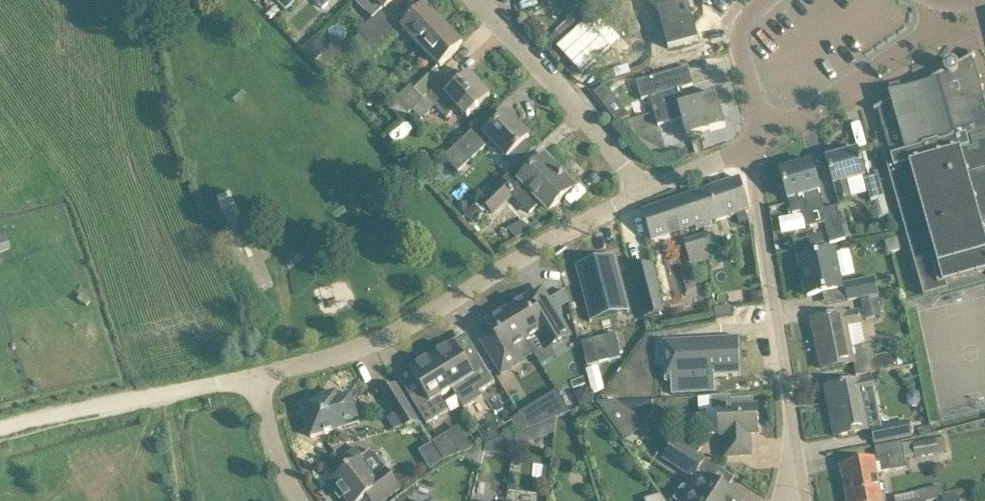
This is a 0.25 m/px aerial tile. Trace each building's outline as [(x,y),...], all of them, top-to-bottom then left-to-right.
[(394,1),(395,0),(375,0),(385,10),(394,1)] [(705,2),(704,0),(656,0),(659,12),(669,49),(679,46),(699,41),(692,15),(705,2)] [(421,48),(444,25),(425,5),(402,28),(421,48)] [(361,35),(347,47),(354,55),(368,42),(390,21),(381,12),(372,20),(359,33),(361,35)] [(390,21),(368,42),(377,53),(400,32),(390,21)] [(610,46),(584,21),(558,48),(583,73),(610,46)] [(444,25),(421,48),(440,68),(464,46),(444,25)] [(973,58),(976,57),(975,55),(975,56),(957,65),(957,64),(956,63),(955,62),(954,62),(953,61),(952,61),(951,61),(950,61),(948,62),(947,62),(946,63),(946,64),(945,65),(944,66),(944,67),(944,68),(944,70),(944,71),(945,72),(910,90),(892,95),(890,94),(889,94),(888,94),(889,95),(891,96),(892,99),(891,100),(874,110),(875,112),(878,109),(890,152),(891,154),(885,155),(891,178),(924,296),(924,297),(948,290),(947,284),(984,273),(984,102),(973,58)] [(689,68),(637,82),(642,101),(650,98),(658,126),(682,120),(687,138),(726,127),(717,95),(686,103),(682,89),(694,86),(689,68)] [(427,98),(446,79),(436,69),(433,72),(415,89),(411,85),(396,100),(398,103),(409,114),(413,110),(427,98)] [(476,111),(491,97),(469,74),(455,87),(446,79),(427,98),(436,107),(447,119),(457,110),(467,120),(476,111)] [(605,85),(594,93),(605,108),(616,99),(605,85)] [(408,116),(409,114),(398,103),(391,109),(392,110),(402,121),(408,116)] [(515,152),(529,138),(507,115),(493,128),(485,136),(481,140),(473,132),(456,148),(470,162),(492,142),(507,159),(515,152)] [(827,159),(839,202),(851,199),(846,181),(866,176),(859,150),(827,159)] [(542,203),(550,211),(576,186),(563,173),(558,177),(542,160),(521,180),(513,172),(515,170),(515,169),(500,183),(482,201),(479,204),(488,214),(492,211),(495,214),(514,196),(531,213),(542,203)] [(784,184),(781,185),(785,198),(788,198),(789,200),(793,215),(803,212),(808,211),(806,205),(823,201),(812,164),(809,165),(808,161),(796,165),(797,168),(792,169),(792,172),(786,173),(786,171),(781,172),(784,184)] [(431,171),(424,178),(431,185),(438,179),(431,171)] [(871,203),(875,202),(885,199),(879,176),(865,180),(871,203)] [(711,223),(749,211),(740,179),(643,212),(649,231),(653,242),(696,228),(697,231),(712,226),(711,223)] [(831,244),(846,239),(837,207),(822,211),(831,244)] [(11,251),(6,234),(0,236),(0,254),(11,251)] [(690,248),(696,266),(721,258),(715,240),(690,248)] [(889,253),(893,252),(900,250),(898,240),(887,243),(889,253)] [(808,297),(828,293),(841,290),(834,253),(801,259),(804,276),(806,276),(810,295),(808,296),(808,297)] [(615,256),(576,266),(591,322),(592,322),(591,320),(628,310),(628,312),(629,312),(615,256)] [(654,262),(631,268),(639,299),(660,294),(662,293),(654,262)] [(878,293),(877,287),(875,279),(846,284),(849,301),(863,298),(879,295),(878,293)] [(747,282),(729,285),(733,308),(750,305),(747,282)] [(509,310),(508,310),(535,354),(542,366),(557,357),(552,349),(572,337),(569,333),(542,289),(509,310)] [(81,293),(76,300),(86,307),(91,300),(81,293)] [(883,317),(879,296),(879,295),(863,298),(867,320),(883,317)] [(732,315),(731,307),(714,309),(716,318),(732,315)] [(493,334),(481,341),(492,358),(502,374),(535,354),(508,310),(486,323),(493,334)] [(875,357),(872,343),(852,348),(848,326),(861,324),(859,311),(845,314),(813,320),(815,334),(820,333),(827,368),(822,369),(823,370),(854,363),(857,376),(899,368),(896,353),(875,357)] [(678,364),(665,364),(665,383),(671,382),(672,395),(716,393),(715,377),(741,376),(739,338),(677,341),(678,364)] [(495,383),(489,373),(479,356),(467,363),(455,343),(432,356),(453,390),(463,407),(481,396),(479,393),(495,383)] [(441,397),(453,390),(432,356),(410,370),(423,390),(411,397),(427,425),(449,411),(441,397)] [(608,386),(596,377),(589,378),(595,402),(608,386)] [(861,394),(875,391),(872,378),(859,381),(846,383),(826,387),(829,402),(834,401),(841,435),(836,436),(836,437),(856,433),(869,431),(861,394)] [(402,428),(420,424),(396,384),(380,393),(394,415),(402,428)] [(594,402),(589,388),(575,393),(580,408),(594,402)] [(557,391),(519,414),(520,415),(529,429),(529,430),(529,429),(534,428),(549,422),(560,417),(571,413),(557,391)] [(352,395),(338,399),(336,393),(318,398),(320,402),(316,403),(309,415),(310,419),(306,420),(312,438),(331,432),(347,428),(345,423),(358,419),(357,415),(352,395)] [(731,396),(712,397),(713,411),(718,410),(720,437),(724,436),(726,458),(752,457),(751,435),(759,435),(758,407),(754,407),(754,399),(731,400),(731,396)] [(653,401),(615,402),(639,416),(648,422),(654,412),(653,401)] [(615,402),(597,402),(626,443),(649,423),(648,422),(639,416),(615,402)] [(519,433),(529,429),(520,415),(512,420),(519,433)] [(493,421),(478,431),(487,445),(498,441),(504,439),(503,437),(501,435),(498,429),(493,421)] [(539,441),(554,435),(549,422),(534,428),(539,441)] [(875,444),(912,436),(909,423),(882,429),(872,431),(874,442),(875,444)] [(921,437),(933,434),(931,426),(919,429),(921,437)] [(697,454),(702,444),(682,431),(676,440),(697,454)] [(461,455),(449,434),(434,443),(445,462),(461,455)] [(676,440),(667,434),(659,446),(668,452),(664,458),(698,480),(690,492),(695,495),(691,500),(741,500),(742,500),(725,489),(698,472),(706,460),(703,458),(697,454),(676,440)] [(842,467),(849,500),(882,500),(880,488),(893,485),(889,469),(931,460),(926,437),(868,449),(871,461),(842,467)] [(487,445),(485,454),(495,455),(498,441),(487,445)] [(485,454),(487,445),(465,454),(466,459),(476,467),(481,468),(485,454)] [(347,469),(363,457),(357,448),(340,461),(347,469)] [(387,471),(371,451),(363,457),(347,469),(332,481),(334,484),(331,487),(340,499),(344,496),(346,499),(347,500),(363,500),(367,498),(370,500),(385,500),(392,496),(401,489),(387,471)] [(946,498),(943,487),(919,492),(921,500),(933,500),(938,500),(946,498)]
